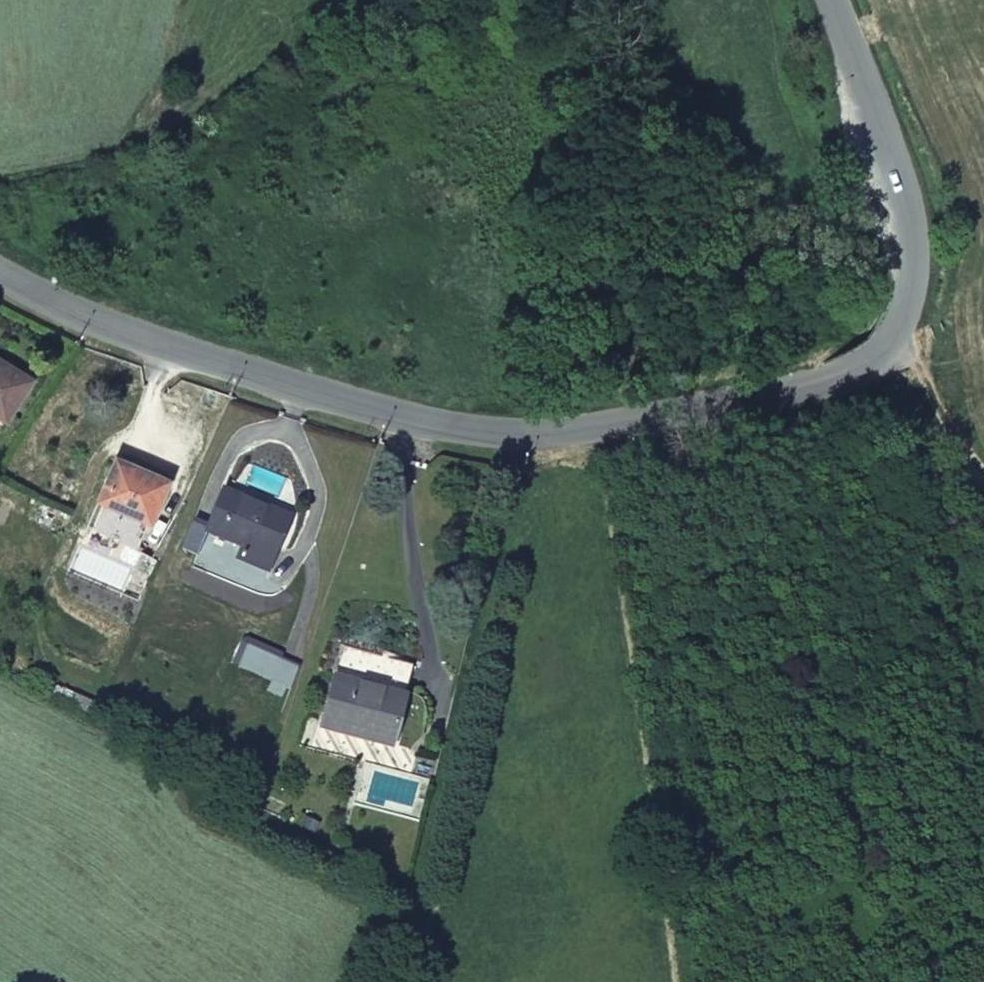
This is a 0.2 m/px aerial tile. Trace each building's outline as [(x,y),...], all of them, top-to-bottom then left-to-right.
[(24,381),(0,367),(0,421),(24,381)] [(142,525),(159,480),(108,458),(89,502),(142,525)] [(258,570),(280,521),(216,489),(200,528),(235,545),(230,557),(258,570)] [(410,653),(339,632),(315,714),(384,733),(410,653)] [(228,679),(280,696),(288,671),(235,653),(228,679)]
